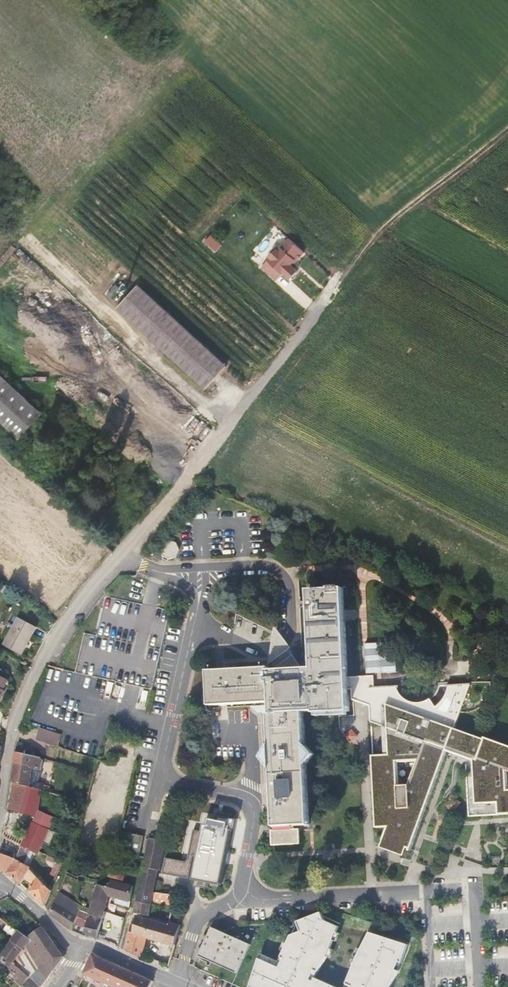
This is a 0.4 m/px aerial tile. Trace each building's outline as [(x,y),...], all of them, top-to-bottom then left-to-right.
[(303,247),(289,234),(281,242),(279,241),(266,255),(268,256),(262,262),(276,276),(283,269),(290,275),(298,266),(291,260),(296,255),(299,255),(303,250),(302,248),(303,247)] [(182,322),(140,283),(119,306),(160,344),(207,388),(228,365),(182,322)] [(0,373),(0,419),(16,434),(39,409),(0,373)] [(177,540),(171,537),(164,540),(161,545),(164,552),(170,555),(177,552),(180,546),(177,540)] [(373,756),(377,828),(389,828),(384,840),(412,849),(448,751),(474,760),(476,804),(499,803),(499,815),(507,815),(507,776),(507,771),(507,745),(485,737),(484,739),(455,729),(470,686),(472,686),(471,684),(448,685),(448,687),(449,687),(449,688),(444,698),(442,702),(436,707),(431,699),(418,703),(414,703),(407,700),(402,696),(398,688),(399,688),(399,686),(376,687),(375,676),(348,677),(343,588),(307,589),(312,667),(298,668),(293,649),(269,667),(207,670),(209,706),(247,704),(270,703),(271,713),(268,713),(270,746),(271,769),(273,795),(275,794),(276,803),(273,803),(275,827),(276,827),(276,831),(272,831),(273,845),(300,844),(299,830),(295,830),(295,826),(310,825),(307,766),(305,744),(304,712),(314,711),(314,713),(350,711),(348,690),(352,689),(353,699),(370,706),(371,722),(388,728),(390,755),(373,756)] [(38,626),(19,615),(5,642),(23,653),(38,626)] [(272,652),(269,667),(293,649),(287,641),(276,626),(272,652)] [(369,675),(392,674),(391,662),(369,663),(369,675)] [(270,703),(247,704),(258,713),(268,713),(271,713),(270,703)] [(60,733),(41,727),(38,737),(57,744),(60,733)] [(17,752),(16,752),(11,781),(43,788),(50,790),(51,784),(34,780),(36,770),(44,772),(45,764),(43,764),(43,761),(41,757),(25,754),(28,745),(19,743),(17,752)] [(49,744),(45,757),(90,771),(94,758),(49,744)] [(305,744),(307,766),(315,754),(305,744)] [(262,757),(271,769),(270,746),(262,757)] [(43,788),(11,781),(7,808),(36,816),(39,808),(43,788)] [(169,796),(166,809),(172,811),(175,797),(169,796)] [(39,808),(36,816),(35,819),(51,827),(56,814),(39,808)] [(160,808),(155,830),(162,832),(166,809),(160,808)] [(162,832),(155,830),(155,833),(168,835),(172,811),(166,809),(162,832)] [(224,879),(234,824),(231,823),(232,817),(212,813),(211,820),(207,819),(196,874),(224,879)] [(35,819),(25,844),(35,849),(41,851),(42,849),(44,843),(49,845),(55,831),(50,829),(51,827),(35,819)] [(72,825),(64,823),(61,831),(69,833),(72,825)] [(61,831),(59,838),(67,840),(69,833),(61,831)] [(131,840),(128,853),(139,855),(140,853),(143,835),(138,834),(137,841),(131,840)] [(146,854),(140,882),(137,897),(154,900),(158,870),(160,871),(166,841),(150,838),(146,854)] [(25,844),(17,840),(12,850),(21,853),(25,844)] [(35,849),(25,844),(21,853),(19,858),(30,863),(35,849)] [(0,850),(0,868),(19,881),(25,874),(30,868),(28,866),(30,863),(19,858),(0,850)] [(62,858),(52,854),(50,859),(56,862),(55,865),(61,867),(64,861),(64,859),(62,858)] [(163,873),(189,878),(192,863),(166,858),(163,873)] [(112,864),(110,874),(123,877),(125,867),(112,864)] [(52,888),(50,887),(30,868),(25,874),(33,881),(27,889),(44,904),(52,888)] [(90,913),(103,916),(104,912),(108,896),(130,901),(134,884),(109,878),(108,885),(98,882),(92,906),(91,909),(90,913)] [(158,889),(156,901),(175,905),(179,894),(158,889)] [(50,913),(74,929),(82,907),(84,903),(60,891),(50,913)] [(154,900),(137,897),(135,909),(139,910),(151,913),(154,900)] [(85,931),(88,932),(99,937),(103,916),(90,913),(91,909),(87,907),(86,909),(82,907),(74,929),(85,934),(85,931)] [(316,977),(330,955),(340,925),(325,919),(321,912),(296,922),(300,931),(290,934),(280,956),(283,960),(280,966),(260,957),(250,986),(338,986),(316,977)] [(131,923),(126,948),(141,955),(147,935),(171,942),(168,954),(172,956),(181,922),(172,919),(171,921),(139,914),(134,922),(131,923)] [(15,937),(13,940),(25,949),(27,946),(32,940),(28,938),(9,924),(6,929),(15,937)] [(252,942),(214,925),(200,954),(238,972),(252,942)] [(27,946),(40,967),(47,980),(64,957),(54,944),(45,931),(42,927),(28,938),(32,940),(27,946)] [(402,970),(408,945),(368,931),(346,984),(351,986),(392,986),(402,970)] [(7,964),(11,966),(8,970),(16,975),(21,969),(14,963),(25,949),(13,940),(0,958),(0,960),(7,964)] [(153,982),(94,954),(84,974),(114,986),(150,986),(153,982)] [(47,980),(40,967),(31,977),(42,986),(47,980)] [(26,986),(41,986),(42,986),(31,977),(29,975),(22,984),(26,986)]
